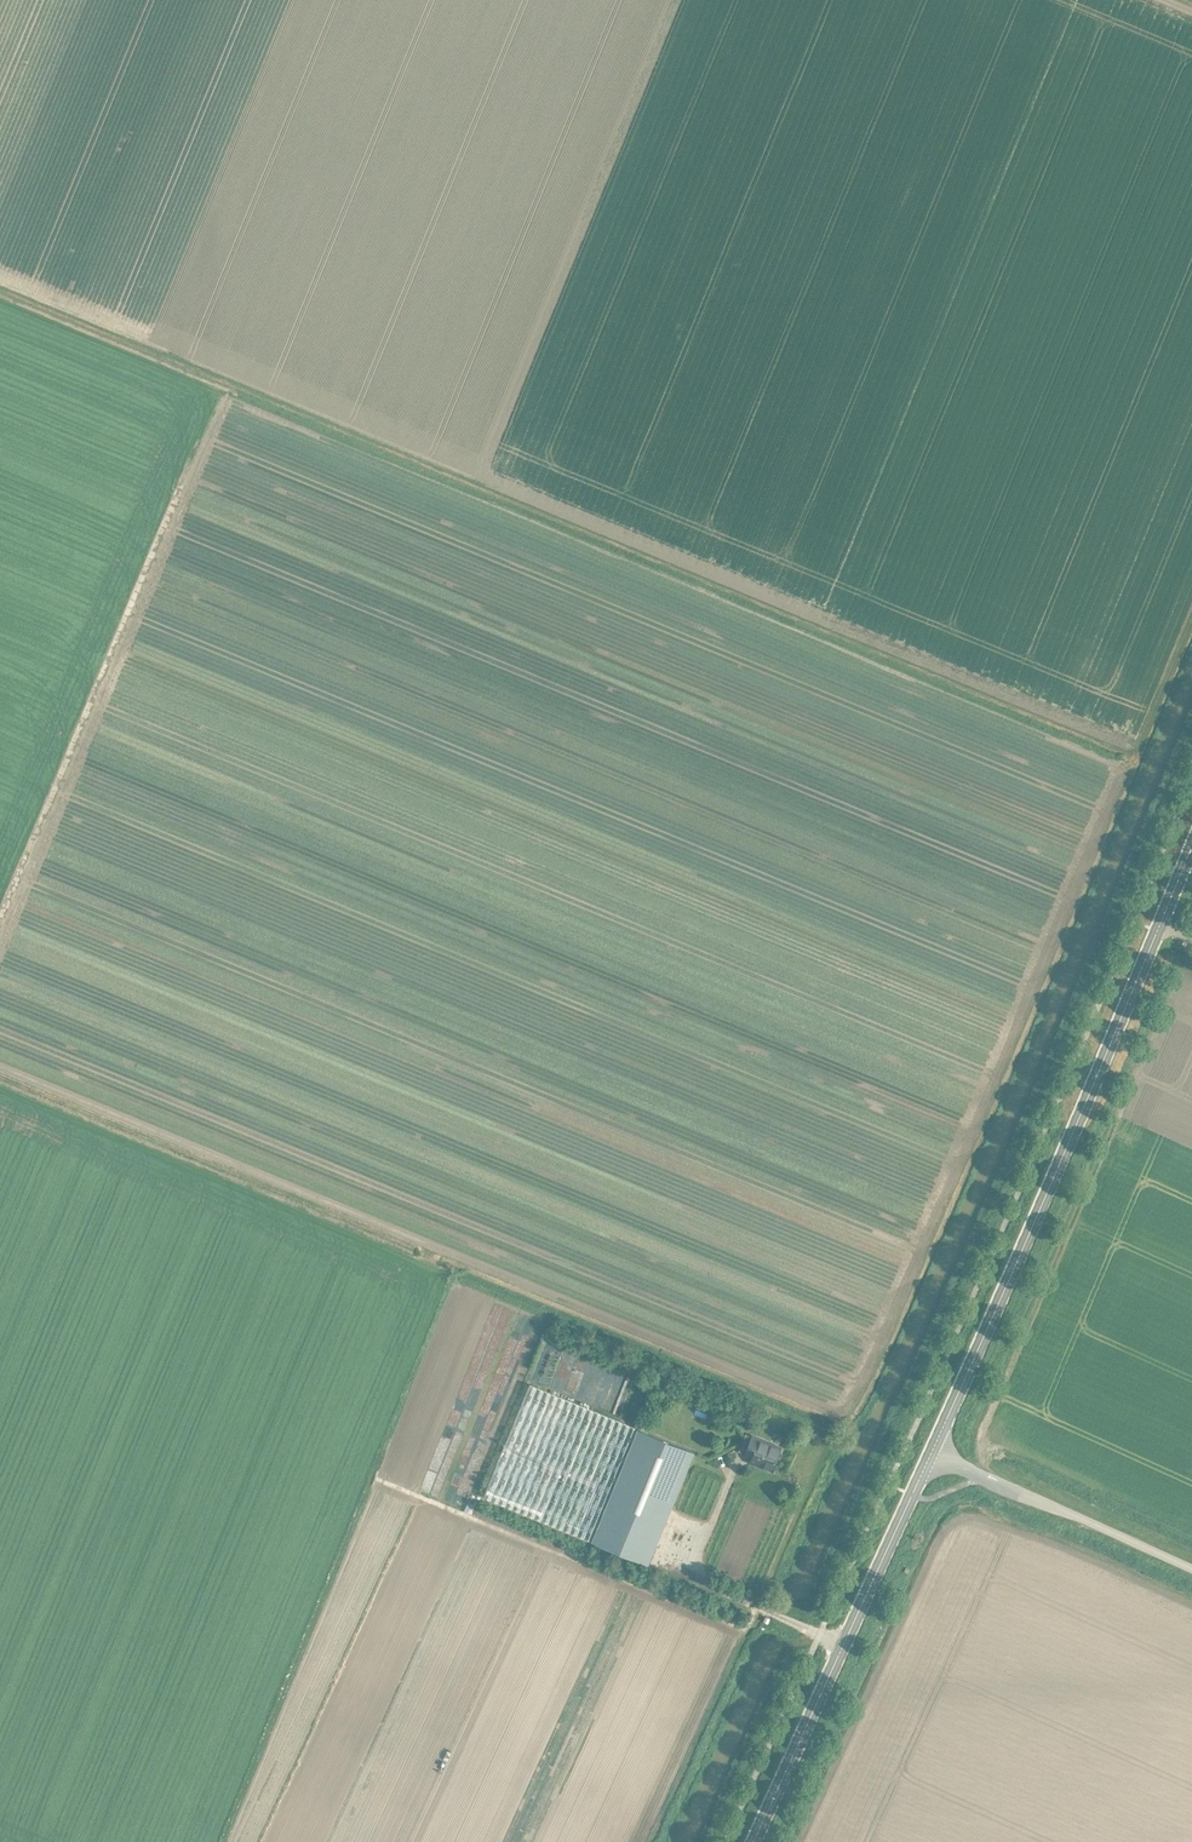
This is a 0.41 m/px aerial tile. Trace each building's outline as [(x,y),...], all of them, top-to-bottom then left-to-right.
[(591,1540),(637,1428),(529,1384),(483,1496),(591,1540)] [(637,1428),(591,1540),(648,1564),(694,1451),(637,1428)] [(759,1463),(759,1465),(772,1470),(781,1448),(752,1436),(744,1454),(755,1459),(754,1461),(759,1463)]
